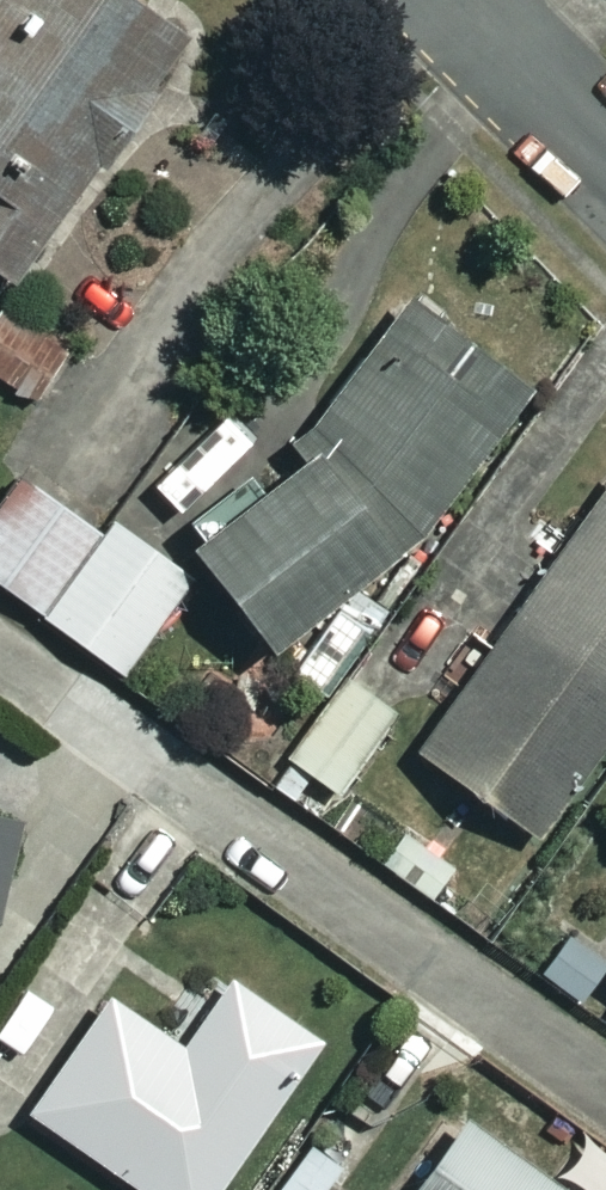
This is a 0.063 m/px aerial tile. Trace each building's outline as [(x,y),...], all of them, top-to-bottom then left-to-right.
[(129,0),(0,0),(0,271),(33,293),(197,45),(129,0)] [(204,551),(291,661),(437,546),(551,405),(422,301),(304,448),(320,460),(204,551)] [(9,311),(0,324),(0,377),(44,407),(78,358),(9,311)] [(32,480),(0,523),(0,583),(130,681),(203,583),(124,524),(112,539),(32,480)] [(428,759),(549,845),(605,765),(605,509),(428,759)] [(406,719),(356,683),(298,763),(347,799),(406,719)] [(12,898),(26,822),(0,817),(0,916),(12,898)] [(242,988),(195,1056),(121,1005),(41,1120),(142,1189),(233,1189),(331,1049),(242,988)] [(415,1008),(288,1189),(337,1189),(449,1031),(415,1008)] [(477,1127),(431,1189),(564,1189),(477,1127)]
